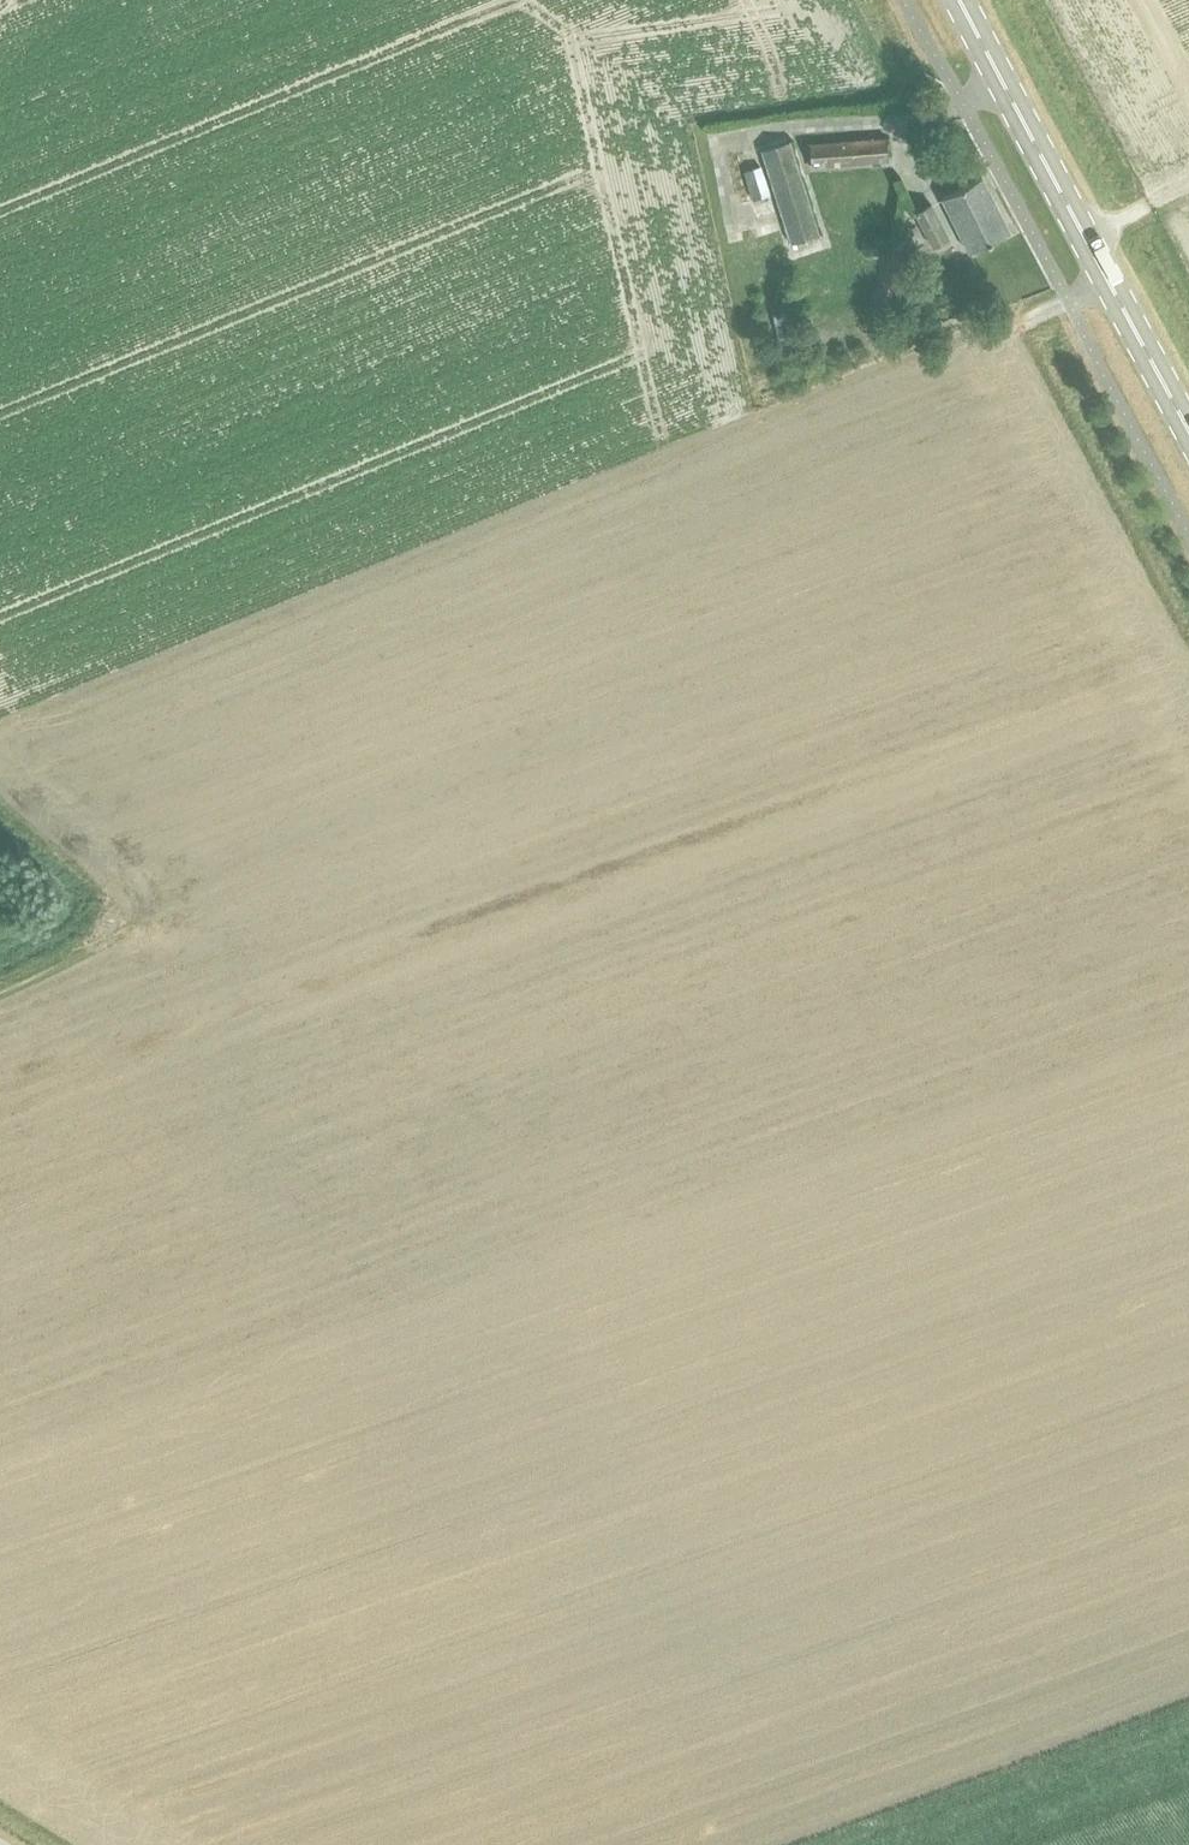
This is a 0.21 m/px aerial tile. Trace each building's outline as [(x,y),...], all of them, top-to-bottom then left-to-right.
[(808,168),(885,163),(884,142),(807,147),(808,168)] [(788,247),(816,237),(787,146),(758,155),(788,247)] [(759,165),(744,170),(753,198),(768,193),(759,165)] [(967,256),(1007,235),(979,181),(939,201),(967,256)] [(930,252),(946,244),(928,207),(912,216),(930,252)] [(887,307),(898,253),(886,251),(875,305),(887,307)]
